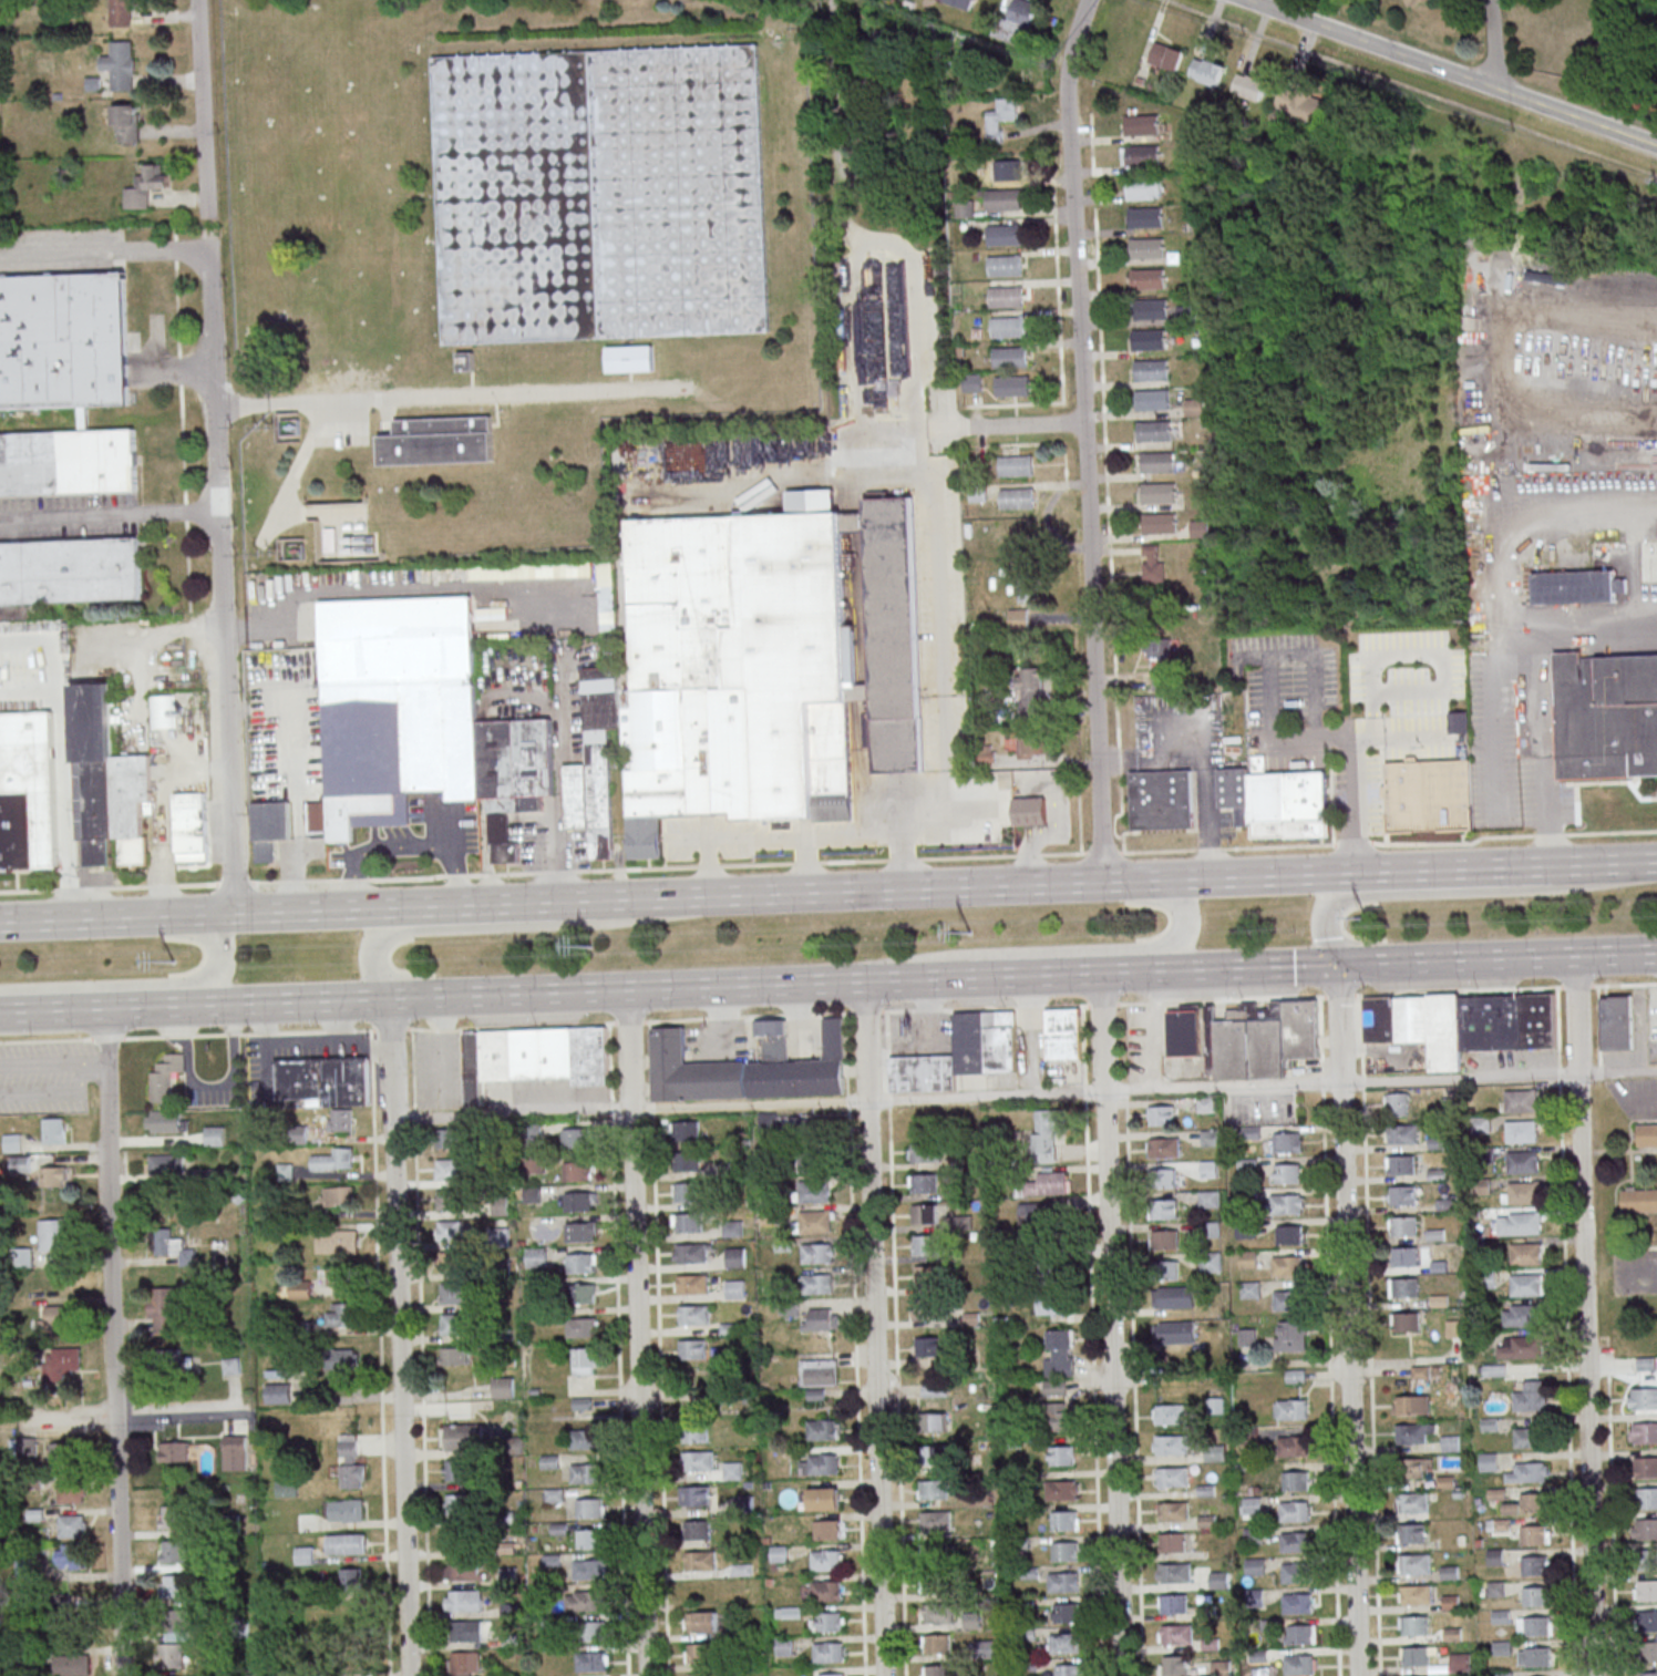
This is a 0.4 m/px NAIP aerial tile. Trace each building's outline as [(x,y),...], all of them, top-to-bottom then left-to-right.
[(111,26),(133,26),(133,0),(111,0),(111,26)] [(972,11),(976,0),(940,0),(972,11)] [(1029,28),(1039,6),(1027,0),(1015,0),(1007,18),(1029,28)] [(134,41),(112,41),(112,54),(101,54),(101,70),(112,70),(112,90),(134,90),(134,41)] [(1184,50),(1155,41),(1148,62),(1178,71),(1184,50)] [(432,59),(760,44),(772,333),(445,348),(432,59)] [(1188,78),(1217,89),(1226,66),(1197,55),(1188,78)] [(1232,90),(1261,102),(1269,82),(1240,70),(1232,90)] [(1273,111),(1315,127),(1326,100),(1284,83),(1273,111)] [(988,142),(1005,142),(1005,120),(1018,120),(1018,98),(999,98),(999,111),(988,111),(988,142)] [(139,142),(139,105),(113,105),(113,142),(139,142)] [(1122,115),(1155,113),(1156,133),(1123,134),(1122,115)] [(1122,145),(1155,143),(1156,163),(1123,165),(1122,145)] [(1021,160),(996,160),(996,180),(1021,180),(1021,160)] [(169,187),(169,164),(145,164),(145,175),(137,175),(137,187),(125,187),(125,208),(149,207),(149,187),(169,187)] [(1124,176),(1157,174),(1159,194),(1125,195),(1124,176)] [(985,189),(1018,188),(1018,207),(985,209),(985,189)] [(1125,207),(1159,206),(1160,226),(1126,227),(1125,207)] [(985,225),(1018,224),(1019,243),(986,245),(985,225)] [(1128,238),(1161,237),(1161,257),(1128,258),(1128,238)] [(985,256),(1018,255),(1019,275),(986,276),(985,256)] [(1128,269),(1161,268),(1162,287),(1129,289),(1128,269)] [(0,279),(0,409),(97,407),(96,402),(130,401),(126,276),(0,279)] [(986,287),(1019,286),(1020,306),(987,307),(986,287)] [(1131,299),(1164,298),(1165,318),(1132,319),(1131,299)] [(989,317),(1022,316),(1022,336),(989,337),(989,317)] [(1129,330),(1162,329),(1163,348),(1130,350),(1129,330)] [(990,347),(1023,346),(1025,366),(991,367),(990,347)] [(609,376),(608,351),(656,349),(657,373),(609,376)] [(460,374),(459,354),(475,354),(476,373),(460,374)] [(1131,361),(1164,359),(1165,379),(1132,380),(1131,361)] [(983,392),(983,374),(964,374),(964,392),(983,392)] [(992,376),(1026,374),(1027,394),(994,395),(992,376)] [(1132,390),(1165,389),(1166,409),(1133,410),(1132,390)] [(1203,399),(1186,399),(1186,414),(1203,414),(1203,399)] [(377,463),(375,435),(392,434),(391,419),(488,414),(491,459),(377,463)] [(1134,421),(1167,420),(1169,440),(1135,441),(1134,421)] [(134,490),(0,495),(0,433),(132,428),(134,490)] [(1138,453),(1171,451),(1172,471),(1139,472),(1138,453)] [(996,456),(1029,455),(1030,474),(997,476),(996,456)] [(1139,482),(1172,481),(1173,501),(1140,502),(1139,482)] [(997,489),(1030,487),(1031,507),(998,508),(997,489)] [(861,497),(909,496),(919,770),(871,772),(861,497)] [(624,520),(838,512),(851,816),(735,822),(735,814),(624,819),(619,690),(631,689),(624,520)] [(1140,514),(1173,512),(1174,532),(1141,534),(1140,514)] [(1208,521),(1192,521),(1192,537),(1208,537),(1208,521)] [(138,597),(0,604),(0,542),(136,536),(138,597)] [(1143,582),(1164,582),(1164,544),(1143,544),(1143,582)] [(1020,601),(1039,601),(1039,569),(1020,569),(1020,601)] [(1534,604),(1615,602),(1615,592),(1626,591),(1626,579),(1615,580),(1615,570),(1533,572),(1534,604)] [(315,597),(470,593),(474,719),(548,717),(550,794),(538,794),(539,810),(483,812),(483,798),(445,799),(444,789),(404,790),(405,823),(349,825),(349,841),(323,842),(315,597)] [(1029,628),(1029,608),(1010,608),(1010,628),(1029,628)] [(1152,686),(1171,686),(1171,638),(1152,638),(1152,686)] [(1581,651),(1555,652),(1558,778),(1656,776),(1656,655),(1581,657),(1581,651)] [(583,668),(585,764),(564,765),(565,828),(589,828),(590,859),(613,859),(610,728),(620,728),(619,667),(583,668)] [(1043,668),(1017,668),(1017,705),(1043,705),(1043,668)] [(72,684),(74,763),(84,763),(87,866),(117,865),(117,866),(145,865),(143,801),(152,801),(151,755),(112,756),(110,683),(72,684)] [(174,695),(150,695),(151,728),(174,728),(174,695)] [(54,866),(0,868),(0,712),(49,710),(54,866)] [(1469,712),(1449,713),(1450,733),(1470,733),(1469,712)] [(1018,758),(1048,758),(1048,734),(1018,734),(1018,758)] [(996,763),(996,746),(975,746),(975,763),(996,763)] [(1473,830),(1471,759),(1383,761),(1386,833),(1473,830)] [(1215,767),(1246,765),(1246,773),(1324,770),(1326,835),(1282,836),(1282,835),(1248,836),(1247,825),(1233,825),(1232,808),(1216,808),(1215,767)] [(1132,830),(1195,829),(1194,770),(1131,771),(1132,830)] [(208,861),(207,792),(175,793),(176,862),(208,861)] [(1047,824),(1047,796),(1014,797),(1014,825),(1047,824)] [(253,803),(254,863),(276,862),(275,839),(291,839),(290,802),(253,803)] [(1365,998),(1365,1042),(1430,1041),(1430,1071),(1461,1071),(1461,1050),(1555,1048),(1554,994),(1365,998)] [(1632,1050),(1632,995),(1601,995),(1601,1050),(1632,1050)] [(1319,1058),(1318,1000),(1271,1001),(1271,1008),(1258,1009),(1258,1002),(1242,1002),(1242,1010),(1227,1010),(1227,1020),(1216,1020),(1216,1006),(1208,1006),(1209,1080),(1286,1079),(1285,1058),(1319,1058)] [(1168,1056),(1201,1056),(1201,1007),(1168,1007),(1168,1056)] [(1081,1009),(1046,1009),(1046,1059),(1081,1059),(1081,1009)] [(1017,1074),(1016,1011),(955,1012),(955,1056),(891,1056),(891,1092),(947,1091),(947,1075),(1017,1074)] [(461,1031),(603,1025),(605,1083),(572,1084),(570,1078),(481,1081),(481,1104),(464,1106),(461,1031)] [(650,1027),(652,1100),(743,1098),(742,1060),(682,1062),(681,1026),(650,1027)] [(185,1053),(164,1053),(164,1065),(152,1065),(152,1102),(174,1102),(174,1074),(185,1074),(185,1053)] [(319,1106),(319,1098),(274,1099),(272,1063),(270,1063),(270,1059),(367,1057),(367,1061),(364,1061),(366,1104),(319,1106)] [(1537,1112),(1537,1091),(1505,1091),(1505,1112),(1537,1112)] [(1409,1093),(1386,1093),(1386,1115),(1409,1115),(1409,1093)] [(1216,1096),(1198,1097),(1198,1113),(1216,1112),(1216,1096)] [(1176,1105),(1149,1105),(1149,1126),(1176,1126),(1176,1105)] [(328,1132),(353,1132),(353,1109),(328,1109),(328,1132)] [(1035,1162),(1058,1162),(1058,1110),(1035,1110),(1035,1162)] [(147,1111),(147,1132),(187,1132),(187,1111),(147,1111)] [(44,1118),(44,1144),(66,1144),(66,1118),(44,1118)] [(670,1121),(696,1120),(696,1140),(670,1140),(670,1121)] [(1537,1143),(1537,1120),(1506,1120),(1506,1143),(1537,1143)] [(1637,1124),(1637,1147),(1656,1147),(1656,1124),(1637,1124)] [(1419,1125),(1387,1125),(1387,1145),(1419,1145),(1419,1125)] [(205,1126),(206,1146),(225,1146),(225,1126),(205,1126)] [(1260,1139),(1260,1127),(1245,1127),(1245,1138),(1260,1139)] [(590,1128),(563,1128),(563,1148),(590,1148),(590,1128)] [(438,1148),(457,1148),(457,1129),(438,1129),(438,1148)] [(1202,1146),(1221,1146),(1221,1130),(1202,1130),(1202,1146)] [(1274,1133),(1274,1154),(1303,1154),(1303,1133),(1274,1133)] [(22,1152),(22,1134),(5,1134),(5,1152),(22,1152)] [(1148,1138),(1148,1158),(1181,1158),(1181,1138),(1148,1138)] [(909,1162),(941,1162),(941,1143),(909,1143),(909,1162)] [(312,1169),(354,1169),(354,1148),(332,1148),(332,1155),(312,1155),(312,1169)] [(799,1172),(827,1172),(827,1150),(799,1150),(799,1172)] [(671,1152),(697,1151),(698,1170),(672,1171),(671,1152)] [(1508,1173),(1540,1173),(1540,1152),(1508,1152),(1508,1173)] [(184,1174),(184,1154),(149,1154),(149,1174),(184,1174)] [(1415,1175),(1415,1155),(1388,1155),(1388,1175),(1415,1175)] [(31,1173),(31,1156),(5,1156),(5,1173),(31,1173)] [(528,1173),(544,1173),(544,1157),(528,1157),(528,1173)] [(461,1159),(436,1159),(436,1179),(461,1179),(461,1159)] [(564,1161),(564,1181),(596,1181),(596,1161),(564,1161)] [(1275,1164),(1275,1184),(1301,1184),(1301,1164),(1275,1164)] [(42,1186),(67,1186),(67,1167),(42,1167),(42,1186)] [(1178,1188),(1178,1169),(1152,1169),(1153,1188),(1178,1188)] [(1070,1172),(1037,1172),(1037,1184),(1031,1184),(1031,1194),(1070,1194),(1070,1172)] [(938,1174),(910,1174),(910,1193),(938,1193),(938,1174)] [(800,1201),(830,1201),(830,1180),(800,1180),(800,1201)] [(668,1182),(697,1181),(698,1201),(669,1202),(668,1182)] [(1538,1203),(1538,1183),(1505,1183),(1505,1203),(1538,1203)] [(1390,1206),(1416,1206),(1416,1186),(1390,1186),(1390,1206)] [(321,1187),(321,1206),(353,1206),(353,1187),(321,1187)] [(524,1202),(541,1202),(541,1187),(523,1187),(524,1202)] [(1622,1188),(1622,1212),(1656,1212),(1656,1188),(1622,1188)] [(459,1210),(459,1189),(436,1189),(436,1210),(459,1210)] [(598,1191),(564,1191),(564,1211),(598,1211),(598,1191)] [(1304,1194),(1272,1194),(1272,1215),(1304,1215),(1304,1194)] [(1151,1219),(1178,1219),(1178,1200),(1151,1200),(1151,1219)] [(1067,1224),(1067,1202),(1021,1202),(1021,1224),(1067,1224)] [(913,1223),(939,1223),(939,1205),(913,1205),(913,1223)] [(833,1233),(833,1211),(800,1211),(800,1233),(833,1233)] [(669,1213),(698,1212),(699,1232),(669,1233),(669,1213)] [(1507,1213),(1507,1234),(1541,1234),(1541,1213),(1507,1213)] [(1391,1236),(1417,1236),(1417,1216),(1391,1216),(1391,1236)] [(69,1219),(40,1219),(40,1251),(69,1251),(69,1219)] [(464,1221),(439,1221),(439,1243),(464,1243),(464,1221)] [(565,1241),(599,1241),(599,1222),(565,1222),(565,1241)] [(1277,1225),(1277,1244),(1304,1244),(1304,1225),(1277,1225)] [(316,1253),(350,1253),(350,1230),(316,1230),(316,1253)] [(1151,1230),(1151,1249),(1179,1249),(1179,1230),(1151,1230)] [(914,1255),(935,1255),(935,1235),(914,1235),(914,1255)] [(195,1238),(157,1237),(157,1255),(180,1255),(180,1265),(194,1266),(195,1238)] [(675,1243),(703,1242),(704,1262),(675,1263),(675,1243)] [(802,1243),(802,1263),(836,1263),(836,1243),(802,1243)] [(1542,1243),(1510,1243),(1510,1265),(1542,1265),(1542,1243)] [(547,1247),(526,1247),(526,1268),(547,1268),(547,1247)] [(746,1247),(726,1247),(726,1267),(746,1267),(746,1247)] [(1418,1267),(1418,1247),(1393,1247),(1393,1267),(1418,1267)] [(14,1248),(14,1267),(33,1267),(33,1248),(14,1248)] [(566,1253),(566,1273),(597,1273),(597,1253),(566,1253)] [(1201,1253),(1201,1272),(1222,1272),(1222,1253),(1201,1253)] [(1301,1256),(1273,1256),(1273,1276),(1301,1276),(1301,1256)] [(1180,1281),(1180,1260),(1157,1260),(1157,1281),(1180,1281)] [(936,1266),(915,1266),(915,1286),(936,1286),(936,1266)] [(346,1267),(327,1267),(327,1286),(346,1286),(346,1267)] [(1060,1284),(1060,1267),(1042,1267),(1042,1284),(1060,1284)] [(675,1275),(704,1274),(704,1294),(676,1294),(675,1275)] [(805,1274),(805,1294),(834,1293),(833,1274),(805,1274)] [(1545,1274),(1511,1274),(1511,1296),(1545,1296),(1545,1274)] [(1390,1298),(1419,1298),(1419,1278),(1390,1278),(1390,1298)] [(744,1298),(744,1280),(726,1280),(726,1298),(744,1298)] [(438,1283),(467,1282),(467,1303),(438,1304),(438,1283)] [(596,1304),(596,1283),(572,1283),(572,1304),(596,1304)] [(311,1298),(311,1284),(282,1284),(282,1298),(311,1298)] [(1196,1287),(1159,1287),(1159,1308),(1196,1308),(1196,1287)] [(177,1288),(151,1288),(151,1332),(177,1332),(177,1288)] [(1274,1310),(1299,1310),(1299,1291),(1274,1291),(1274,1310)] [(1037,1295),(1037,1314),(1067,1314),(1067,1295),(1037,1295)] [(936,1318),(936,1298),(914,1299),(914,1319),(936,1318)] [(327,1326),(356,1326),(356,1303),(327,1303),(327,1326)] [(1537,1326),(1537,1304),(1503,1304),(1503,1326),(1537,1326)] [(74,1328),(74,1305),(41,1305),(41,1328),(74,1328)] [(676,1306),(706,1305),(706,1325),(677,1326),(676,1306)] [(802,1329),(840,1329),(840,1308),(802,1308),(802,1329)] [(1420,1312),(1393,1312),(1393,1331),(1420,1331),(1420,1312)] [(439,1314),(469,1313),(469,1334),(439,1334),(439,1314)] [(600,1337),(600,1318),(567,1318),(567,1337),(600,1337)] [(1196,1321),(1154,1322),(1155,1344),(1197,1344),(1196,1321)] [(1275,1321),(1275,1350),(1306,1350),(1306,1321),(1275,1321)] [(1073,1330),(1044,1330),(1044,1376),(1073,1376),(1073,1330)] [(916,1357),(942,1357),(942,1337),(916,1337),(916,1357)] [(1508,1347),(1498,1347),(1498,1357),(1541,1357),(1541,1337),(1508,1337),(1508,1347)] [(706,1340),(680,1340),(680,1360),(706,1360),(706,1340)] [(470,1347),(441,1347),(441,1365),(470,1365),(470,1347)] [(573,1347),(573,1375),(598,1375),(598,1347),(573,1347)] [(81,1348),(59,1348),(60,1372),(81,1372),(81,1348)] [(333,1348),(333,1369),(359,1369),(359,1348),(333,1348)] [(225,1376),(242,1374),(239,1357),(223,1359),(225,1376)] [(801,1386),(837,1386),(837,1359),(801,1359),(801,1386)] [(514,1377),(493,1377),(493,1398),(514,1398),(514,1377)] [(1064,1380),(1044,1380),(1045,1395),(1064,1394),(1064,1380)] [(1514,1392),(1514,1411),(1547,1411),(1547,1380),(1525,1380),(1525,1392),(1514,1392)] [(266,1384),(266,1403),(291,1403),(291,1384),(266,1384)] [(922,1397),(948,1397),(948,1385),(922,1385),(922,1397)] [(1656,1409),(1656,1388),(1630,1388),(1630,1409),(1656,1409)] [(1393,1396),(1421,1396),(1422,1415),(1393,1416),(1393,1396)] [(1275,1399),(1275,1421),(1309,1421),(1309,1399),(1275,1399)] [(446,1401),(446,1418),(470,1418),(470,1401),(446,1401)] [(1071,1403),(1046,1403),(1046,1431),(1071,1431),(1071,1403)] [(1153,1405),(1183,1403),(1183,1423),(1154,1425),(1153,1405)] [(914,1412),(944,1411),(944,1431),(914,1431),(914,1412)] [(840,1440),(841,1420),(808,1420),(808,1440),(840,1440)] [(1656,1443),(1656,1421),(1631,1421),(1631,1443),(1656,1443)] [(443,1425),(480,1423),(480,1449),(444,1451),(443,1425)] [(1394,1425),(1422,1423),(1423,1443),(1394,1444),(1394,1425)] [(686,1424),(686,1443),(710,1443),(710,1424),(686,1424)] [(1542,1448),(1542,1428),(1515,1428),(1515,1448),(1542,1448)] [(570,1450),(599,1450),(599,1429),(570,1429),(570,1450)] [(340,1434),(340,1488),(367,1488),(367,1463),(357,1463),(357,1434),(340,1434)] [(247,1470),(247,1435),(224,1435),(224,1470),(247,1470)] [(1153,1435),(1183,1435),(1184,1453),(1154,1454),(1153,1435)] [(1310,1457),(1310,1436),(1274,1436),(1274,1457),(1310,1457)] [(1460,1451),(1460,1436),(1443,1436),(1443,1451),(1460,1451)] [(35,1457),(35,1438),(18,1438),(18,1457),(35,1457)] [(189,1441),(161,1441),(161,1462),(189,1462),(189,1441)] [(50,1462),(77,1462),(77,1442),(50,1442),(50,1462)] [(915,1446),(944,1444),(945,1464),(915,1466),(915,1446)] [(1050,1446),(1050,1466),(1076,1466),(1076,1446),(1050,1446)] [(1225,1460),(1225,1446),(1206,1446),(1206,1460),(1225,1460)] [(714,1451),(683,1451),(683,1471),(714,1471),(714,1451)] [(799,1474),(838,1474),(838,1452),(799,1452),(799,1474)] [(1480,1471),(1497,1471),(1497,1453),(1480,1453),(1480,1471)] [(1656,1478),(1656,1457),(1635,1457),(1635,1478),(1656,1478)] [(1407,1478),(1423,1478),(1423,1468),(1434,1468),(1434,1458),(1407,1458),(1407,1478)] [(443,1460),(475,1459),(475,1480),(444,1481),(443,1460)] [(724,1480),(743,1480),(743,1462),(724,1462),(724,1480)] [(1549,1483),(1549,1462),(1517,1462),(1517,1473),(1506,1473),(1506,1483),(1549,1483)] [(603,1483),(603,1464),(572,1464),(572,1483),(603,1483)] [(1154,1468),(1184,1467),(1184,1487),(1155,1487),(1154,1468)] [(1310,1490),(1310,1471),(1284,1471),(1284,1490),(1310,1490)] [(1043,1481),(1073,1480),(1073,1500),(1044,1501),(1043,1481)] [(59,1503),(85,1503),(85,1481),(59,1481),(59,1503)] [(951,1481),(919,1481),(919,1499),(951,1499),(951,1481)] [(730,1485),(680,1485),(680,1506),(717,1506),(717,1495),(730,1495),(730,1485)] [(809,1488),(809,1510),(840,1510),(840,1488),(809,1488)] [(1638,1488),(1638,1509),(1656,1509),(1656,1488),(1638,1488)] [(445,1494),(476,1493),(477,1514),(445,1515),(445,1494)] [(1397,1494),(1424,1493),(1426,1512),(1397,1513),(1397,1494)] [(1505,1504),(1505,1513),(1550,1513),(1550,1493),(1519,1493),(1519,1504),(1505,1504)] [(1262,1518),(1262,1497),(1242,1497),(1242,1518),(1262,1518)] [(605,1498),(577,1498),(577,1518),(605,1518),(605,1498)] [(328,1499),(360,1499),(360,1520),(329,1520),(328,1499)] [(1156,1502),(1185,1501),(1186,1521),(1156,1522),(1156,1502)] [(1278,1502),(1306,1501),(1307,1521),(1278,1522),(1278,1502)] [(160,1528),(182,1528),(182,1506),(160,1506),(160,1528)] [(918,1512),(948,1511),(948,1531),(918,1531),(918,1512)] [(1080,1511),(1052,1511),(1052,1531),(1080,1531),(1080,1511)] [(317,1532),(317,1514),(298,1514),(298,1532),(317,1532)] [(86,1515),(60,1515),(60,1537),(86,1537),(86,1515)] [(1634,1540),(1656,1540),(1656,1518),(1634,1518),(1634,1540)] [(685,1520),(685,1540),(712,1540),(712,1520),(685,1520)] [(815,1520),(815,1540),(845,1540),(845,1520),(815,1520)] [(1488,1530),(1510,1530),(1510,1520),(1488,1520),(1488,1530)] [(1399,1544),(1426,1544),(1426,1523),(1399,1524),(1399,1544)] [(1522,1545),(1552,1545),(1552,1525),(1522,1525),(1522,1545)] [(443,1529),(474,1528),(475,1549),(443,1550),(443,1529)] [(1262,1544),(1262,1528),(1245,1528),(1245,1544),(1262,1544)] [(605,1529),(578,1529),(578,1549),(605,1549),(605,1529)] [(326,1533),(364,1532),(364,1552),(326,1553),(326,1533)] [(1278,1533),(1307,1532),(1307,1552),(1279,1553),(1278,1533)] [(1186,1533),(1160,1533),(1160,1553),(1186,1553),(1186,1533)] [(186,1539),(186,1561),(163,1562),(162,1540),(186,1539)] [(1052,1541),(1053,1561),(1082,1561),(1082,1541),(1052,1541)] [(919,1543),(949,1542),(950,1562),(920,1563),(919,1543)] [(56,1544),(56,1569),(82,1569),(82,1544),(56,1544)] [(296,1565),(314,1565),(314,1546),(296,1546),(296,1565)] [(773,1562),(787,1562),(787,1546),(773,1546),(773,1562)] [(1489,1565),(1502,1565),(1502,1549),(1489,1549),(1489,1565)] [(811,1550),(811,1570),(844,1570),(844,1550),(811,1550)] [(1637,1550),(1637,1570),(1656,1570),(1656,1550),(1637,1550)] [(686,1571),(717,1571),(717,1551),(686,1551),(686,1571)] [(1521,1575),(1550,1576),(1550,1553),(1522,1553),(1521,1575)] [(1399,1554),(1427,1554),(1428,1573),(1399,1574),(1399,1554)] [(446,1559),(478,1557),(478,1579),(447,1580),(446,1559)] [(1247,1576),(1265,1575),(1264,1558),(1246,1559),(1247,1576)] [(607,1559),(574,1559),(574,1579),(607,1579),(607,1559)] [(1157,1563),(1187,1562),(1187,1582),(1159,1583),(1157,1563)] [(1279,1564),(1308,1563),(1308,1583),(1280,1583),(1279,1564)] [(341,1592),(365,1592),(365,1568),(341,1568),(341,1592)] [(922,1591),(952,1591),(952,1571),(922,1571),(922,1591)] [(1229,1571),(1210,1571),(1210,1588),(1229,1588),(1229,1571)] [(1044,1573),(1074,1572),(1075,1592),(1046,1592),(1044,1573)] [(187,1573),(188,1595),(164,1596),(164,1574),(187,1573)] [(1635,1601),(1656,1601),(1656,1580),(1635,1580),(1635,1601)] [(843,1601),(843,1581),(812,1581),(812,1601),(843,1601)] [(1400,1586),(1428,1585),(1429,1604),(1400,1605),(1400,1586)] [(1523,1606),(1549,1606),(1549,1586),(1523,1586),(1523,1606)] [(449,1588),(481,1588),(481,1610),(450,1610),(449,1588)] [(1264,1589),(1247,1589),(1247,1607),(1264,1607),(1264,1589)] [(567,1610),(607,1610),(607,1591),(567,1591),(567,1610)] [(1280,1594),(1308,1593),(1309,1613),(1282,1614),(1280,1594)] [(1159,1614),(1188,1614),(1188,1594),(1159,1594),(1159,1614)] [(1053,1623),(1083,1623),(1083,1602),(1053,1602),(1053,1623)] [(922,1604),(950,1603),(951,1623),(922,1623),(922,1604)] [(187,1607),(187,1629),(164,1629),(163,1608),(187,1607)] [(777,1618),(804,1618),(804,1607),(777,1607),(777,1618)] [(1639,1607),(1639,1632),(1656,1632),(1656,1607),(1639,1607)] [(686,1612),(686,1632),(718,1632),(718,1612),(686,1612)] [(845,1632),(845,1612),(810,1612),(810,1632),(845,1632)] [(966,1626),(979,1626),(979,1614),(966,1614),(966,1626)] [(1397,1617),(1426,1616),(1426,1635),(1398,1636),(1397,1617)] [(1518,1617),(1518,1636),(1554,1636),(1554,1617),(1518,1617)] [(450,1620),(481,1618),(482,1639),(450,1641),(450,1620)] [(606,1621),(583,1621),(583,1641),(606,1641),(606,1621)] [(58,1622),(58,1643),(85,1643),(85,1622),(58,1622)] [(1160,1625),(1190,1624),(1190,1644),(1160,1645),(1160,1625)] [(1285,1625),(1314,1624),(1315,1644),(1286,1645),(1285,1625)] [(923,1654),(952,1654),(952,1635),(923,1635),(923,1654)] [(1082,1653),(1082,1635),(1050,1635),(1050,1653),(1082,1653)] [(793,1637),(776,1637),(776,1655),(793,1655),(793,1637)] [(973,1656),(996,1656),(996,1641),(973,1641),(973,1656)] [(1644,1641),(1644,1663),(1656,1663),(1656,1641),(1644,1641)] [(815,1642),(815,1662),(844,1662),(844,1642),(815,1642)] [(159,1668),(185,1668),(185,1643),(159,1643),(159,1668)] [(687,1663),(712,1663),(712,1643),(687,1643),(687,1663)] [(1401,1646),(1401,1666),(1433,1666),(1433,1656),(1437,1656),(1437,1646),(1401,1646)] [(1518,1647),(1518,1667),(1553,1667),(1553,1647),(1518,1647)] [(610,1651),(577,1651),(577,1671),(610,1671),(610,1651)] [(473,1674),(481,1674),(481,1652),(450,1652),(450,1675),(473,1675),(473,1674)] [(1450,1671),(1471,1671),(1471,1653),(1450,1653),(1450,1671)] [(1282,1656),(1310,1655),(1310,1674),(1283,1675),(1282,1656)] [(55,1656),(55,1675),(90,1675),(90,1656),(55,1656)] [(1190,1675),(1190,1656),(1160,1656),(1160,1675),(1190,1675)] [(1231,1662),(1218,1662),(1218,1671),(1231,1671),(1231,1662)] [(1083,1664),(1056,1664),(1056,1675),(1083,1675),(1083,1664)] [(924,1675),(950,1675),(949,1665),(924,1665),(924,1675)]
